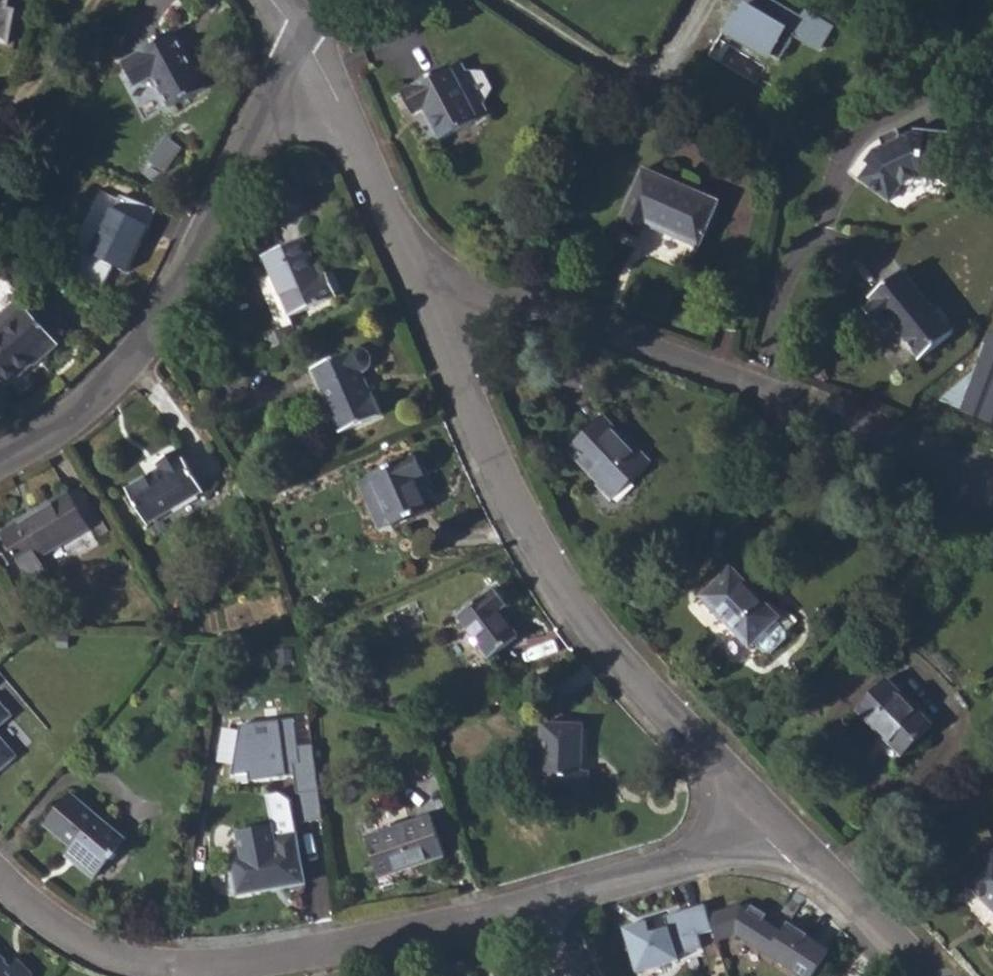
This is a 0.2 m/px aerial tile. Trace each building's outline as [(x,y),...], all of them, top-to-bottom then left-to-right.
[(9,46),(16,10),(7,8),(9,0),(0,0),(0,44),(9,46)] [(837,25),(808,7),(803,15),(779,0),(737,0),(742,3),(726,32),(780,62),(796,36),(822,51),(837,25)] [(169,107),(205,88),(174,31),(137,51),(138,54),(122,63),(134,87),(153,77),(169,107)] [(402,92),(415,116),(426,111),(442,140),(490,115),(461,61),(402,92)] [(947,151),(948,132),(913,130),(913,135),(909,135),(901,139),(897,130),(883,136),(886,143),(881,145),(883,148),(873,152),(865,164),(869,167),(859,180),(889,202),(901,186),(919,178),(948,180),(950,151),(947,151)] [(718,202),(643,169),(617,230),(640,239),(645,226),(697,249),(718,202)] [(86,254),(123,273),(154,210),(117,191),(86,254)] [(289,317),(337,297),(328,277),(321,279),(303,239),(264,256),(289,317)] [(863,309),(879,328),(888,320),(920,359),(953,333),(904,271),(886,284),(870,297),(873,301),(863,309)] [(40,356),(42,359),(59,343),(28,310),(9,326),(4,320),(0,319),(0,379),(6,385),(33,362),(40,356)] [(964,411),(992,422),(992,345),(964,411)] [(313,369),(340,433),(383,415),(376,396),(373,397),(363,372),(368,370),(371,364),(371,358),(368,353),(364,350),(360,349),(356,350),(313,369)] [(33,362),(36,364),(42,359),(40,356),(33,362)] [(568,450),(600,484),(598,487),(611,500),(650,462),(604,414),(568,450)] [(149,478),(126,491),(146,524),(203,490),(180,450),(157,462),(160,467),(162,470),(149,478)] [(371,476),(391,525),(393,526),(428,511),(420,493),(415,481),(419,479),(425,476),(416,454),(370,474),(371,476)] [(147,474),(149,478),(162,470),(160,467),(147,474)] [(358,481),(380,530),(391,525),(371,476),(358,481)] [(415,481),(420,493),(424,491),(419,479),(415,481)] [(1,534),(31,583),(47,573),(39,559),(91,528),(98,538),(109,531),(82,485),(1,534)] [(726,624),(729,622),(750,645),(754,642),(764,653),(769,653),(785,638),(786,632),(775,621),(779,617),(732,567),(701,597),(726,624)] [(499,613),(504,609),(508,605),(496,589),(458,617),(490,659),(518,637),(508,623),(499,613)] [(30,615),(36,626),(48,619),(41,609),(30,615)] [(499,613),(508,623),(512,619),(504,609),(499,613)] [(726,624),(748,647),(750,645),(729,622),(726,624)] [(855,711),(902,757),(933,725),(887,680),(855,711)] [(0,693),(0,694),(13,707),(24,696),(11,683),(0,693)] [(11,717),(0,704),(0,726),(11,717)] [(302,822),(325,818),(315,742),(300,745),(296,715),(241,723),(233,774),(250,772),(250,779),(296,774),(302,822)] [(543,723),(540,797),(589,797),(591,773),(582,772),(584,724),(543,723)] [(17,756),(0,736),(0,770),(17,756)] [(74,850),(83,857),(77,864),(94,878),(97,874),(108,861),(126,840),(72,795),(46,826),(74,850)] [(366,840),(379,879),(445,857),(432,818),(366,840)] [(231,858),(230,858),(237,897),(304,884),(296,834),(275,838),(273,826),(238,832),(242,856),(231,858)] [(69,857),(77,864),(83,857),(74,850),(72,853),(69,857)] [(992,911),(992,857),(966,884),(992,911)] [(714,928),(717,940),(738,933),(806,975),(814,975),(832,948),(789,919),(784,927),(742,901),(710,913),(714,928)] [(710,913),(706,902),(666,914),(670,925),(652,930),(649,918),(624,925),(638,971),(681,958),(680,954),(704,947),(700,934),(714,928),(710,913)] [(31,973),(16,960),(10,966),(0,956),(0,975),(28,975),(31,973)]
